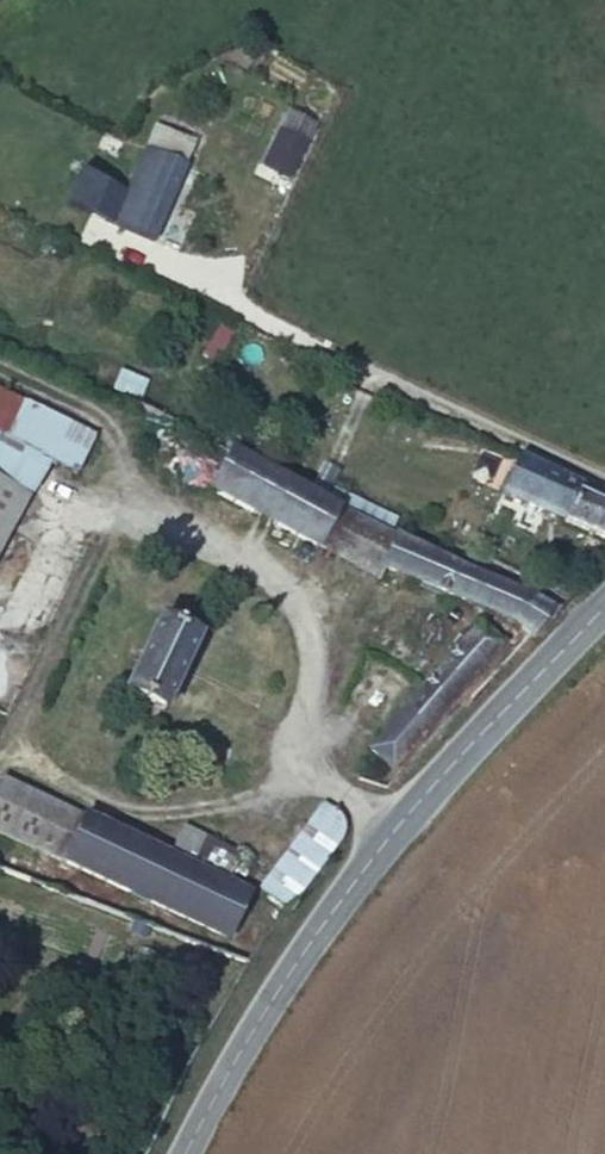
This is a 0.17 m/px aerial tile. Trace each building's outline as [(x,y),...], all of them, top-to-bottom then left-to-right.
[(295,157),(273,148),(261,175),(283,185),(295,157)] [(150,153),(121,217),(158,233),(187,171),(150,153)] [(213,361),(232,336),(220,327),(201,352),(213,361)] [(125,370),(112,395),(130,404),(142,379),(116,365),(125,370)] [(144,374),(142,379),(130,404),(160,419),(174,389),(144,374)] [(0,386),(0,430),(76,467),(92,432),(0,386)] [(337,507),(160,419),(144,448),(212,483),(208,491),(319,546),(337,507)] [(520,456),(503,492),(604,539),(604,506),(581,495),(585,486),(543,468),(520,456)] [(0,470),(0,538),(27,482),(0,470)] [(337,507),(319,546),(378,576),(383,565),(397,538),(358,517),(337,507)] [(397,538),(383,565),(417,582),(533,636),(557,611),(533,590),(465,573),(438,560),(397,538)] [(157,620),(122,690),(161,710),(196,640),(157,620)] [(482,620),(370,747),(393,766),(503,641),(482,620)] [(80,812),(0,771),(0,829),(57,858),(80,812)] [(258,893),(286,915),(288,913),(348,838),(343,827),(323,811),(258,893)] [(222,939),(244,894),(80,812),(57,858),(222,939)] [(184,824),(172,849),(229,878),(242,853),(184,824)]
